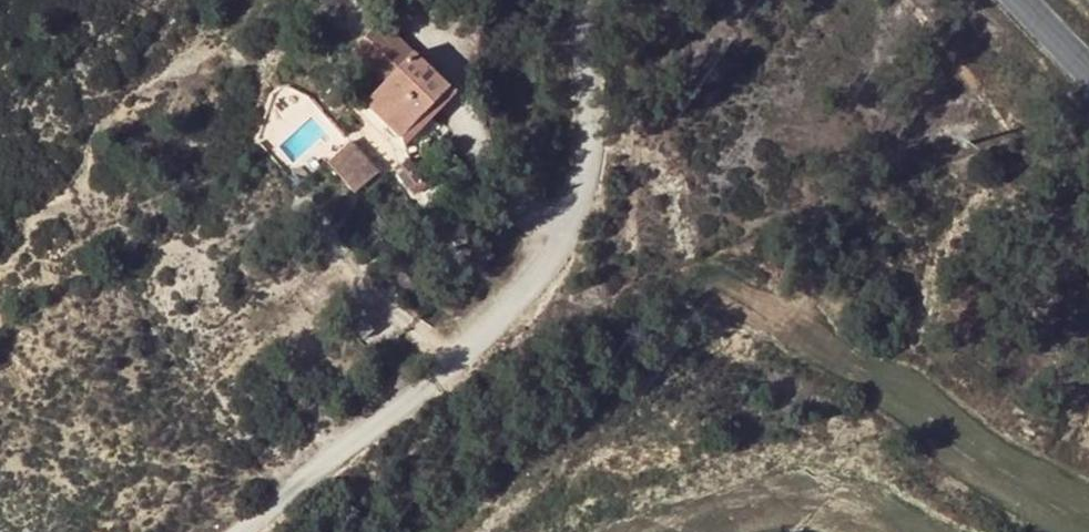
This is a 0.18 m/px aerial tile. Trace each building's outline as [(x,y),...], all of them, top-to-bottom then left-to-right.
[(385,18),(355,51),(379,72),(409,39),(385,18)] [(418,55),(366,108),(401,139),(452,90),(418,55)] [(458,97),(452,90),(401,139),(409,148),(458,97)] [(355,138),(332,161),(363,192),(386,169),(355,138)] [(425,181),(414,166),(399,175),(408,191),(425,181)]
